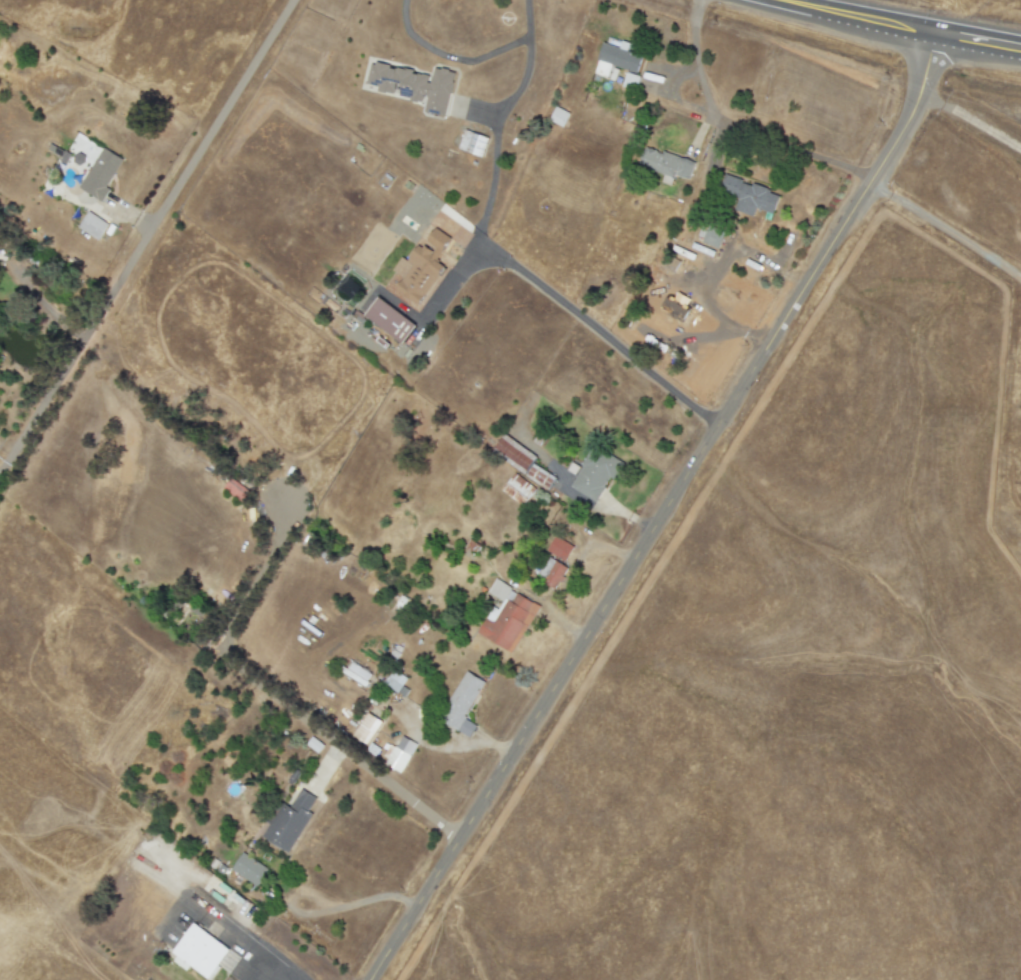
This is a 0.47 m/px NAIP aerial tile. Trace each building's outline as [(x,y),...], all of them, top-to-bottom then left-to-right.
[(619,48),(603,43),(594,74),(607,78),(611,66),(636,73),(641,56),(626,52),(628,43),(621,41),(619,48)] [(445,116),(455,72),(433,67),(431,75),(371,62),(366,85),(378,87),(377,91),(397,95),(396,96),(425,103),(423,112),(445,116)] [(639,77),(626,72),(621,87),(634,91),(639,77)] [(564,127),(570,113),(555,107),(549,121),(564,127)] [(489,138),(465,130),(458,149),(482,157),(489,138)] [(639,165),(664,173),(661,182),(671,185),(674,175),(689,180),(694,162),(644,147),(639,165)] [(123,159),(102,148),(79,188),(102,202),(109,190),(106,188),(123,159)] [(772,214),(779,194),(725,176),(720,194),(734,199),(731,208),(752,215),(755,208),(772,214)] [(98,241),(108,224),(88,212),(78,228),(98,241)] [(719,248),(724,230),(707,226),(702,244),(719,248)] [(450,237),(435,229),(426,245),(419,241),(408,261),(401,257),(383,290),(418,309),(443,265),(436,262),(450,237)] [(691,309),(667,296),(660,310),(683,323),(691,309)] [(402,344),(416,325),(378,297),(364,316),(402,344)] [(537,457),(504,434),(492,451),(548,489),(556,478),(533,463),(537,457)] [(625,463),(593,445),(568,491),(594,505),(609,478),(615,481),(625,463)] [(501,490),(522,506),(536,489),(515,473),(501,490)] [(573,547),(555,536),(546,551),(564,562),(573,547)] [(568,569),(550,558),(537,578),(554,589),(568,569)] [(539,605),(494,581),(487,594),(496,598),(477,634),(512,653),(539,605)] [(372,674),(349,661),(342,674),(365,687),(372,674)] [(403,698),(408,690),(402,686),(407,679),(393,670),(384,685),(403,698)] [(484,682),(466,671),(438,720),(469,738),(477,725),(464,718),(484,682)] [(366,745),(382,722),(368,713),(352,735),(366,745)] [(395,748),(391,746),(382,762),(400,773),(417,745),(402,736),(395,748)] [(318,754),(324,746),(312,737),(306,745),(318,754)] [(288,853),(313,814),(309,811),(316,799),(301,789),(289,808),(283,804),(262,837),(288,853)] [(256,886),(268,870),(243,852),(231,869),(256,886)] [(170,959),(186,970),(189,966),(209,979),(230,950),(194,924),(170,959)]
